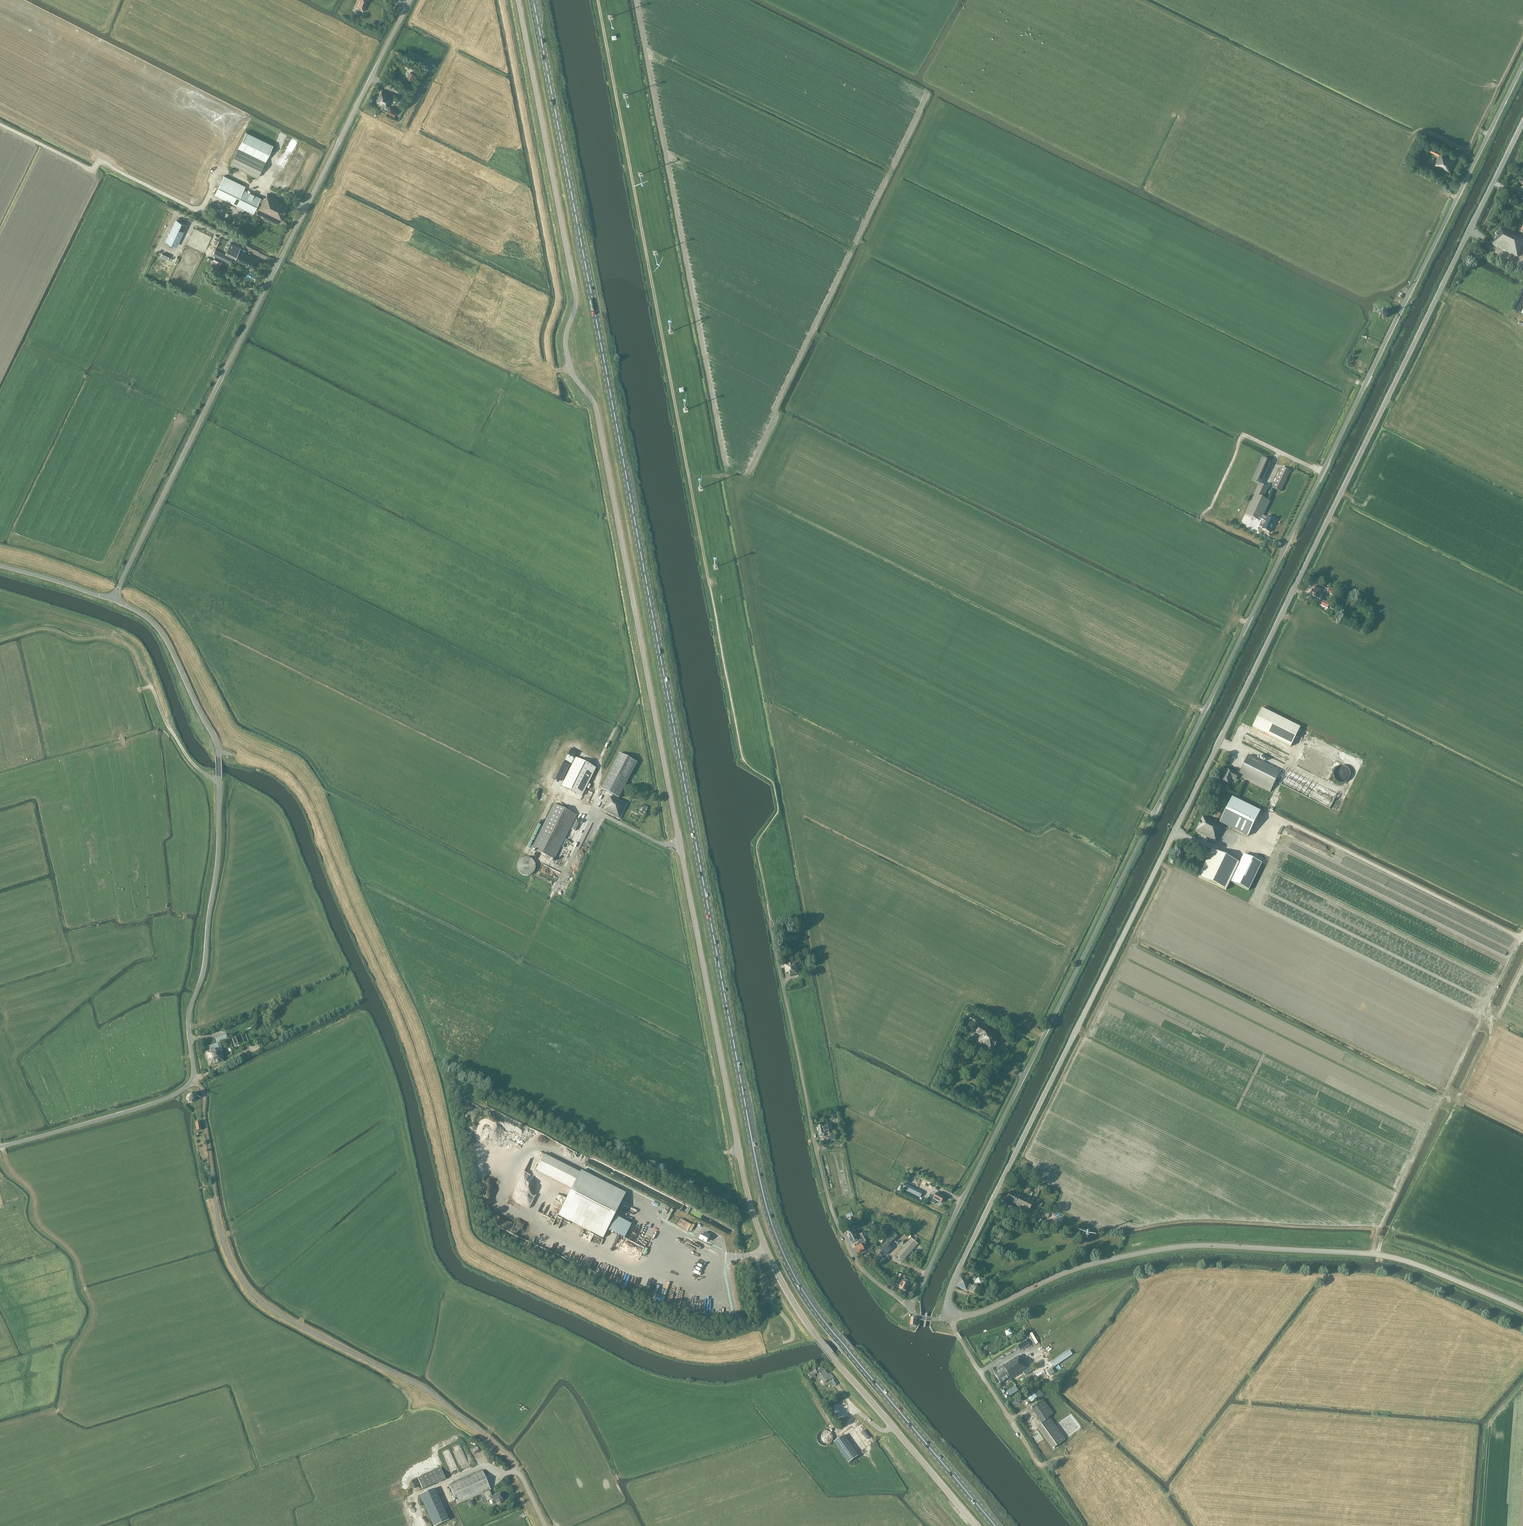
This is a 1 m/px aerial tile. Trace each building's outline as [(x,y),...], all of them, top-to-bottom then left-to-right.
[(354,7),(363,11),(369,0),(357,0),(354,7)] [(410,71),(406,78),(413,82),(417,75),(410,71)] [(381,91),(375,102),(386,108),(392,96),(381,91)] [(390,107),(387,113),(394,117),(398,111),(390,107)] [(265,161),(273,145),(246,132),(238,148),(230,164),(256,178),(265,161)] [(1449,172),(1457,157),(1450,154),(1450,155),(1432,146),(1430,151),(1438,155),(1436,161),(1437,161),(1435,165),(1449,172)] [(281,220),(289,205),(266,194),(265,198),(264,197),(263,199),(244,189),(245,186),(224,176),(215,195),(255,214),(255,215),(276,225),(279,219),(281,220)] [(175,246),(185,224),(177,220),(167,242),(175,246)] [(1500,228),(1492,245),(1517,257),(1522,246),(1522,239),(1500,228)] [(230,242),(225,253),(235,258),(235,259),(243,263),(242,265),(246,267),(247,265),(248,266),(255,269),(256,268),(257,268),(257,267),(257,266),(259,261),(239,251),(240,247),(230,242)] [(222,251),(218,248),(217,250),(215,249),(212,255),(214,256),(210,266),(218,270),(223,260),(230,263),(233,258),(221,252),(222,251)] [(1388,316),(1387,311),(1385,310),(1381,311),(1379,314),(1381,318),(1383,319),(1386,319),(1388,316)] [(1249,503),(1244,515),(1260,522),(1263,516),(1270,502),(1263,499),(1268,488),(1261,485),(1271,463),(1262,458),(1252,480),(1252,481),(1258,483),(1254,493),(1249,503)] [(1281,468),(1272,489),(1280,492),(1290,472),(1281,468)] [(1260,522),(1258,527),(1260,528),(1262,529),(1268,532),(1273,522),(1270,521),(1271,518),(1267,516),(1267,518),(1263,516),(1260,522)] [(1311,591),(1310,593),(1310,594),(1310,595),(1320,600),(1326,588),(1319,585),(1317,588),(1314,586),(1312,591),(1311,591)] [(1329,588),(1326,593),(1333,596),(1335,591),(1329,588)] [(1321,600),(1319,605),(1326,608),(1329,604),(1321,600)] [(1261,709),(1252,727),(1290,747),(1300,728),(1261,709)] [(619,754),(601,790),(619,798),(637,763),(619,754)] [(1222,780),(1229,784),(1232,778),(1236,780),(1238,776),(1270,792),(1281,772),(1248,755),(1239,774),(1235,772),(1234,774),(1227,770),(1227,771),(1226,770),(1223,774),(1224,775),(1222,780)] [(577,758),(562,787),(581,796),(595,768),(577,758)] [(603,810),(602,811),(619,820),(627,804),(611,796),(609,800),(608,800),(605,806),(603,805),(601,809),(603,810)] [(1202,816),(1195,832),(1202,835),(1202,836),(1203,836),(1215,842),(1217,838),(1218,838),(1224,825),(1247,836),(1260,811),(1232,798),(1219,825),(1202,816)] [(532,848),(543,854),(554,860),(577,815),(554,804),(532,848)] [(1243,855),(1239,863),(1211,850),(1199,878),(1226,891),(1230,882),(1249,891),(1262,864),(1243,855)] [(534,868),(534,867),(534,865),(534,863),(533,862),(532,861),(531,860),(529,859),(527,859),(525,859),(524,859),(522,860),(521,861),(520,862),(519,863),(519,865),(519,867),(519,868),(519,869),(520,871),(520,872),(521,873),(522,874),(524,874),(526,875),(527,875),(529,874),(531,873),(532,873),(533,872),(534,870),(534,868)] [(789,973),(790,973),(791,977),(799,976),(797,966),(790,967),(789,964),(785,965),(786,973),(789,973)] [(976,1025),(979,1020),(971,1016),(968,1022),(976,1025)] [(984,1027),(979,1025),(975,1033),(979,1035),(977,1040),(978,1040),(975,1045),(992,1053),(1000,1036),(984,1028),(984,1027)] [(226,1034),(219,1036),(221,1042),(228,1040),(226,1034)] [(231,1039),(234,1046),(241,1043),(238,1036),(231,1039)] [(205,1052),(210,1066),(224,1062),(221,1051),(220,1052),(217,1043),(208,1046),(210,1050),(205,1052)] [(824,1135),(823,1134),(828,1133),(827,1125),(817,1127),(819,1135),(819,1136),(820,1137),(821,1137),(822,1137),(823,1136),(824,1135)] [(570,1188),(558,1215),(603,1238),(625,1192),(581,1170),(579,1172),(544,1154),(536,1170),(570,1188)] [(897,1190),(901,1192),(902,1190),(922,1199),(925,1194),(904,1184),(903,1187),(899,1186),(897,1190)] [(1034,1201),(1021,1195),(1021,1196),(1011,1191),(1006,1202),(1016,1207),(1015,1207),(1028,1214),(1033,1204),(1040,1207),(1042,1203),(1039,1202),(1039,1204),(1034,1201)] [(941,1204),(944,1197),(936,1193),(935,1197),(932,1195),(929,1201),(934,1204),(936,1201),(941,1204)] [(862,1239),(867,1236),(865,1233),(860,1235),(860,1234),(857,1236),(856,1234),(854,1235),(853,1232),(852,1230),(848,1232),(849,1234),(847,1235),(851,1244),(857,1241),(858,1243),(863,1241),(862,1239)] [(892,1230),(883,1239),(889,1244),(898,1236),(892,1230)] [(707,1242),(710,1235),(705,1232),(703,1234),(701,1233),(699,1238),(707,1242)] [(862,1246),(865,1245),(864,1242),(865,1243),(869,1240),(868,1238),(871,1236),(870,1235),(867,1236),(862,1239),(863,1241),(858,1243),(854,1245),(856,1249),(855,1250),(857,1254),(864,1250),(862,1246)] [(911,1238),(896,1255),(902,1261),(918,1244),(911,1238)] [(874,1264),(882,1257),(880,1255),(882,1253),(884,1255),(891,1249),(887,1243),(879,1250),(880,1251),(878,1253),(878,1252),(870,1259),(874,1264)] [(900,1286),(899,1288),(900,1289),(899,1289),(902,1290),(906,1292),(909,1286),(908,1285),(909,1282),(904,1279),(906,1276),(903,1275),(902,1276),(899,1274),(895,1284),(900,1286)] [(982,1290),(980,1289),(969,1284),(970,1281),(967,1280),(967,1279),(960,1276),(955,1286),(966,1291),(979,1296),(982,1290)] [(1029,1345),(1026,1340),(1016,1346),(1019,1350),(1029,1345)] [(1069,1350),(1053,1361),(1051,1363),(1054,1367),(1072,1355),(1069,1350)] [(1021,1359),(1019,1356),(1003,1366),(1002,1366),(997,1369),(998,1371),(994,1374),(1000,1384),(1010,1378),(1011,1379),(1023,1371),(1025,1375),(1032,1371),(1029,1367),(1028,1368),(1022,1359),(1021,1359)] [(829,1381),(832,1378),(833,1380),(831,1381),(835,1386),(838,1384),(833,1377),(832,1375),(833,1375),(831,1373),(829,1375),(825,1371),(826,1370),(824,1368),(823,1369),(821,1367),(817,1371),(821,1375),(819,1378),(824,1384),(828,1380),(829,1381)] [(809,1371),(812,1378),(816,1376),(815,1374),(817,1373),(815,1369),(809,1371)] [(1036,1386),(1031,1390),(1030,1391),(1031,1392),(1025,1397),(1030,1403),(1036,1399),(1037,1401),(1045,1395),(1041,1389),(1039,1390),(1036,1386)] [(1065,1440),(1049,1417),(1053,1414),(1044,1401),(1031,1410),(1041,1424),(1037,1427),(1053,1449),(1065,1440)] [(831,1436),(830,1434),(829,1433),(827,1431),(825,1431),(823,1431),(821,1432),(819,1434),(818,1436),(818,1438),(818,1440),(819,1442),(821,1444),(823,1445),(826,1445),(828,1444),(830,1443),(831,1441),(832,1438),(831,1436)] [(844,1435),(834,1442),(848,1463),(858,1456),(844,1435)] [(418,1478),(419,1483),(422,1489),(445,1479),(440,1468),(418,1478)] [(499,1502),(502,1501),(499,1493),(492,1496),(489,1491),(490,1490),(482,1471),(449,1486),(457,1504),(478,1495),(483,1493),(487,1501),(490,1500),(493,1505),(496,1503),(497,1505),(500,1503),(499,1502)] [(420,1495),(434,1525),(436,1525),(448,1520),(444,1511),(434,1488),(423,1493),(420,1495)]
